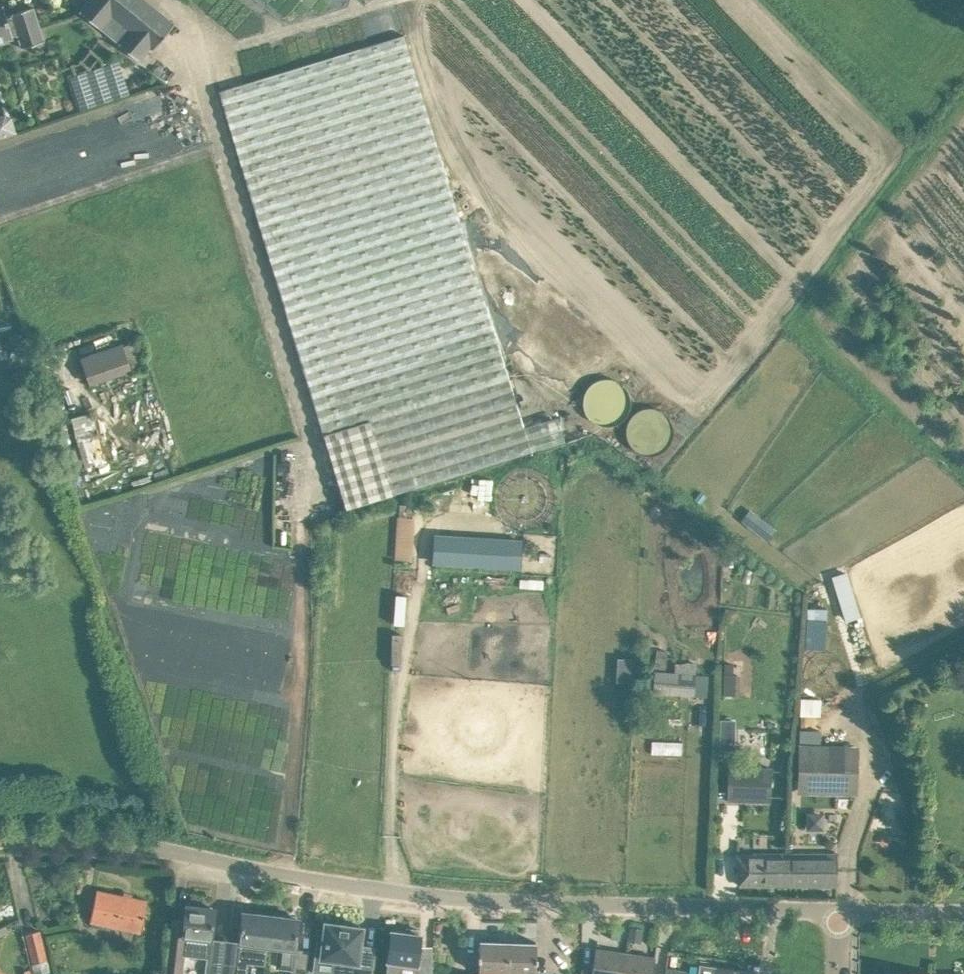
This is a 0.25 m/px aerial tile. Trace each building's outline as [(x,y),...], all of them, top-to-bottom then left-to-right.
[(150,47),(153,49),(174,24),(144,0),(89,0),(79,12),(100,28),(118,43),(118,44),(139,60),(150,47)] [(13,38),(12,36),(18,34),(22,48),(43,41),(33,7),(11,14),(12,17),(7,18),(3,5),(0,6),(0,42),(13,38)] [(219,91),(324,433),(508,376),(404,34),(219,91)] [(16,132),(12,118),(6,115),(0,116),(0,138),(16,132)] [(89,384),(132,369),(131,366),(142,363),(134,340),(123,344),(122,341),(81,356),(89,384)] [(324,433),(346,507),(566,441),(559,418),(524,428),(508,376),(324,433)] [(103,463),(95,413),(76,416),(85,466),(103,463)] [(411,558),(413,516),(398,516),(396,557),(411,558)] [(434,535),(432,565),(520,571),(522,540),(434,535)] [(847,573),(831,578),(845,623),(860,618),(847,573)] [(830,647),(831,607),(810,606),(809,646),(830,647)] [(635,688),(634,655),(621,656),(623,688),(635,688)] [(694,695),(695,675),(696,663),(683,661),(683,663),(681,663),(680,667),(675,666),(675,673),(655,672),(654,691),(694,695)] [(738,693),(739,662),(726,662),(726,693),(738,693)] [(802,714),(821,715),(822,697),(803,696),(802,714)] [(719,721),(719,729),(735,729),(735,721),(719,721)] [(798,789),(855,789),(855,750),(798,750),(798,789)] [(729,767),(729,801),(746,800),(746,797),(770,797),(770,767),(729,767)] [(801,829),(827,829),(827,810),(801,809),(801,829)] [(837,885),(837,865),(837,853),(788,854),(788,885),(837,885)] [(739,885),(788,885),(788,854),(739,854),(739,885)] [(140,931),(143,920),(147,900),(97,890),(90,921),(140,931)] [(209,957),(214,909),(186,905),(184,919),(172,918),(165,973),(183,973),(185,954),(209,957)] [(236,960),(238,960),(265,963),(267,944),(270,915),(242,912),(236,960)] [(298,918),(270,915),(267,944),(280,946),(278,965),(292,967),(294,948),(295,948),(298,918)] [(358,962),(363,926),(325,921),(322,940),(318,940),(315,961),(339,964),(339,960),(358,962)] [(0,927),(0,936),(9,931),(6,924),(0,927)] [(630,925),(628,940),(641,941),(643,927),(630,925)] [(404,932),(391,931),(386,973),(402,973),(404,960),(416,962),(420,934),(418,934),(418,929),(406,928),(404,932)] [(25,933),(33,962),(31,963),(34,973),(39,973),(50,971),(40,930),(25,933)] [(508,941),(479,940),(478,971),(492,972),(492,973),(507,973),(508,941)] [(508,941),(507,973),(521,973),(535,973),(536,961),(537,961),(537,956),(536,956),(536,943),(536,941),(508,941)] [(625,953),(595,948),(592,969),(583,968),(582,973),(622,973),(625,953)] [(625,953),(622,973),(652,973),(655,957),(625,953)] [(220,962),(206,961),(205,973),(219,973),(220,962)] [(224,963),(223,973),(236,973),(237,964),(224,963)] [(432,965),(418,965),(419,973),(433,973),(432,965)]
